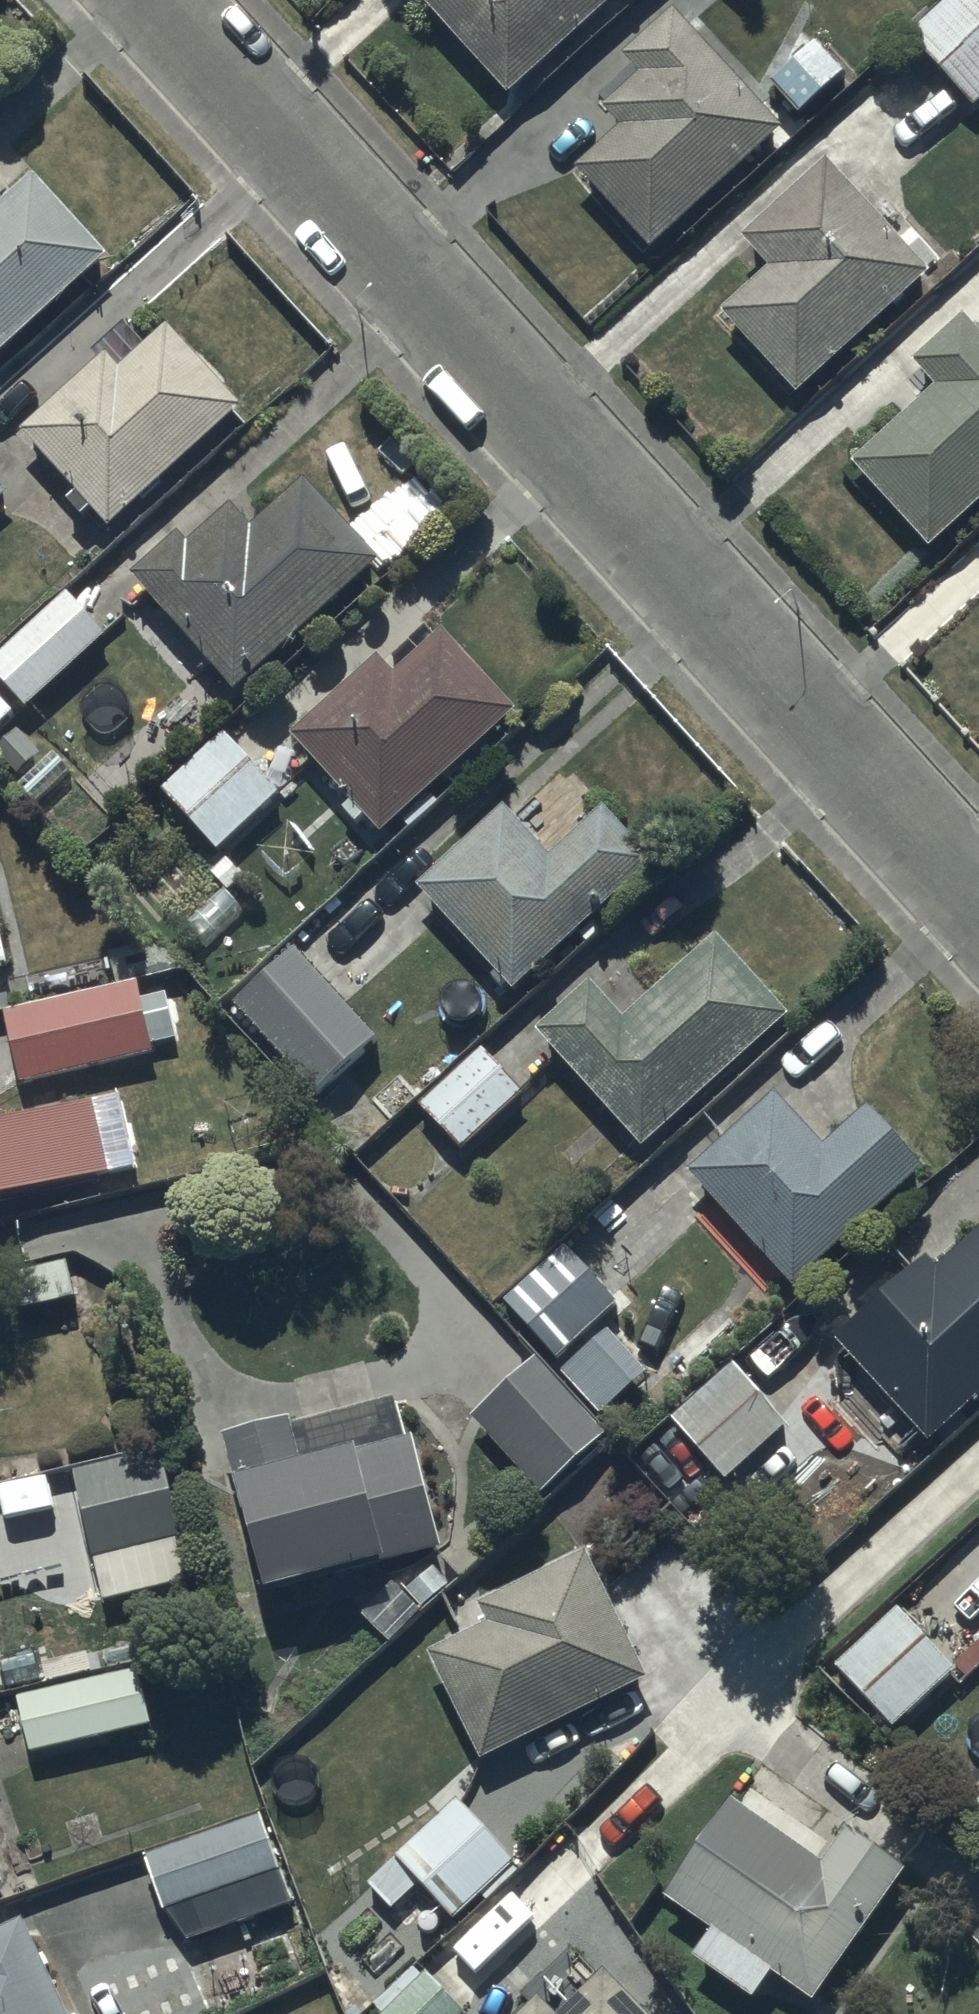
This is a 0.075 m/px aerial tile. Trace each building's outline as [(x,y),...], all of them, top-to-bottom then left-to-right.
[(419,17),(505,112),(629,0),(438,0),(419,17)] [(910,51),(977,122),(978,119),(978,0),(965,0),(910,51)] [(621,142),(573,186),(649,267),(781,145),(672,27),(625,71),(641,89),(604,123),(621,142)] [(818,61),(771,101),(799,133),(845,92),(818,61)] [(110,249),(38,166),(9,191),(0,180),(0,344),(110,249)] [(742,256),(769,284),(720,330),(799,413),(930,290),(824,178),(742,256)] [(108,345),(24,419),(109,517),(246,398),(173,314),(120,359),(108,345)] [(851,479),(931,566),(978,523),(978,350),(964,333),(912,381),(934,404),(851,479)] [(180,523),(134,565),(238,682),(382,554),(307,469),(253,517),(234,495),(190,535),(180,523)] [(9,480),(0,471),(0,489),(9,480)] [(0,647),(0,669),(28,701),(108,630),(70,586),(0,647)] [(398,667),(380,647),(295,726),(385,823),(521,697),(449,619),(398,667)] [(282,785),(227,725),(163,783),(217,844),(282,785)] [(549,846),(507,799),(421,876),(514,979),(655,853),(604,796),(549,846)] [(8,953),(0,917),(0,955),(8,953)] [(586,972),(534,1020),(641,1138),(786,1005),(713,925),(621,1010),(586,972)] [(296,939),(237,995),(318,1085),(380,1027),(296,939)] [(187,963),(8,1006),(25,1077),(156,1045),(152,1025),(199,1014),(187,963)] [(480,1041),(420,1097),(460,1140),(520,1084),(480,1041)] [(774,1083),(687,1163),(761,1244),(748,1256),(757,1266),(770,1255),(792,1279),(923,1159),(866,1097),(823,1136),(809,1121),(822,1109),(799,1084),(786,1096),(774,1083)] [(107,1162),(92,1090),(0,1109),(0,1184),(107,1162)] [(834,1329),(926,1433),(978,1384),(978,1220),(936,1259),(925,1247),(834,1329)] [(568,1239),(505,1296),(555,1352),(618,1296),(590,1265),(595,1260),(576,1239),(572,1243),(568,1239)] [(597,1336),(564,1365),(600,1407),(633,1378),(597,1336)] [(535,1351),(472,1409),(540,1483),(603,1425),(535,1351)] [(785,1415),(737,1364),(678,1420),(727,1471),(785,1415)] [(294,1408),(226,1426),(243,1488),(248,1487),(273,1576),(375,1548),(378,1557),(439,1540),(397,1386),(295,1414),(294,1408)] [(163,1445),(74,1465),(103,1593),(187,1574),(177,1529),(181,1528),(163,1445)] [(581,1544),(478,1596),(486,1613),(426,1644),(479,1749),(643,1667),(581,1544)] [(392,1574),(361,1604),(394,1637),(451,1579),(431,1559),(404,1586),(392,1574)] [(897,1601),(835,1657),(890,1719),(952,1663),(897,1601)] [(91,1649),(44,1659),(49,1684),(22,1689),(34,1746),(153,1723),(141,1662),(95,1671),(91,1649)] [(820,1855),(730,1788),(659,1885),(708,1921),(689,1947),(750,1991),(772,1961),(812,1991),(903,1860),(847,1818),(820,1855)] [(457,1792),(393,1849),(452,1916),(481,1890),(485,1894),(516,1867),(507,1856),(511,1852),(457,1792)] [(262,1807),(148,1849),(168,1904),(282,1863),(262,1807)] [(301,1895),(248,1915),(256,1936),(241,1942),(258,1987),(288,1976),(289,1979),(327,1964),(301,1895)] [(79,2007),(72,2010),(28,1910),(0,1922),(0,2013),(82,2013),(79,2007)] [(629,1950),(608,1970),(601,1964),(555,2008),(538,1991),(514,2013),(679,2013),(685,2008),(629,1950)] [(423,1968),(419,1972),(409,1962),(373,1997),(383,2008),(377,2013),(456,2013),(462,2008),(423,1968)]
